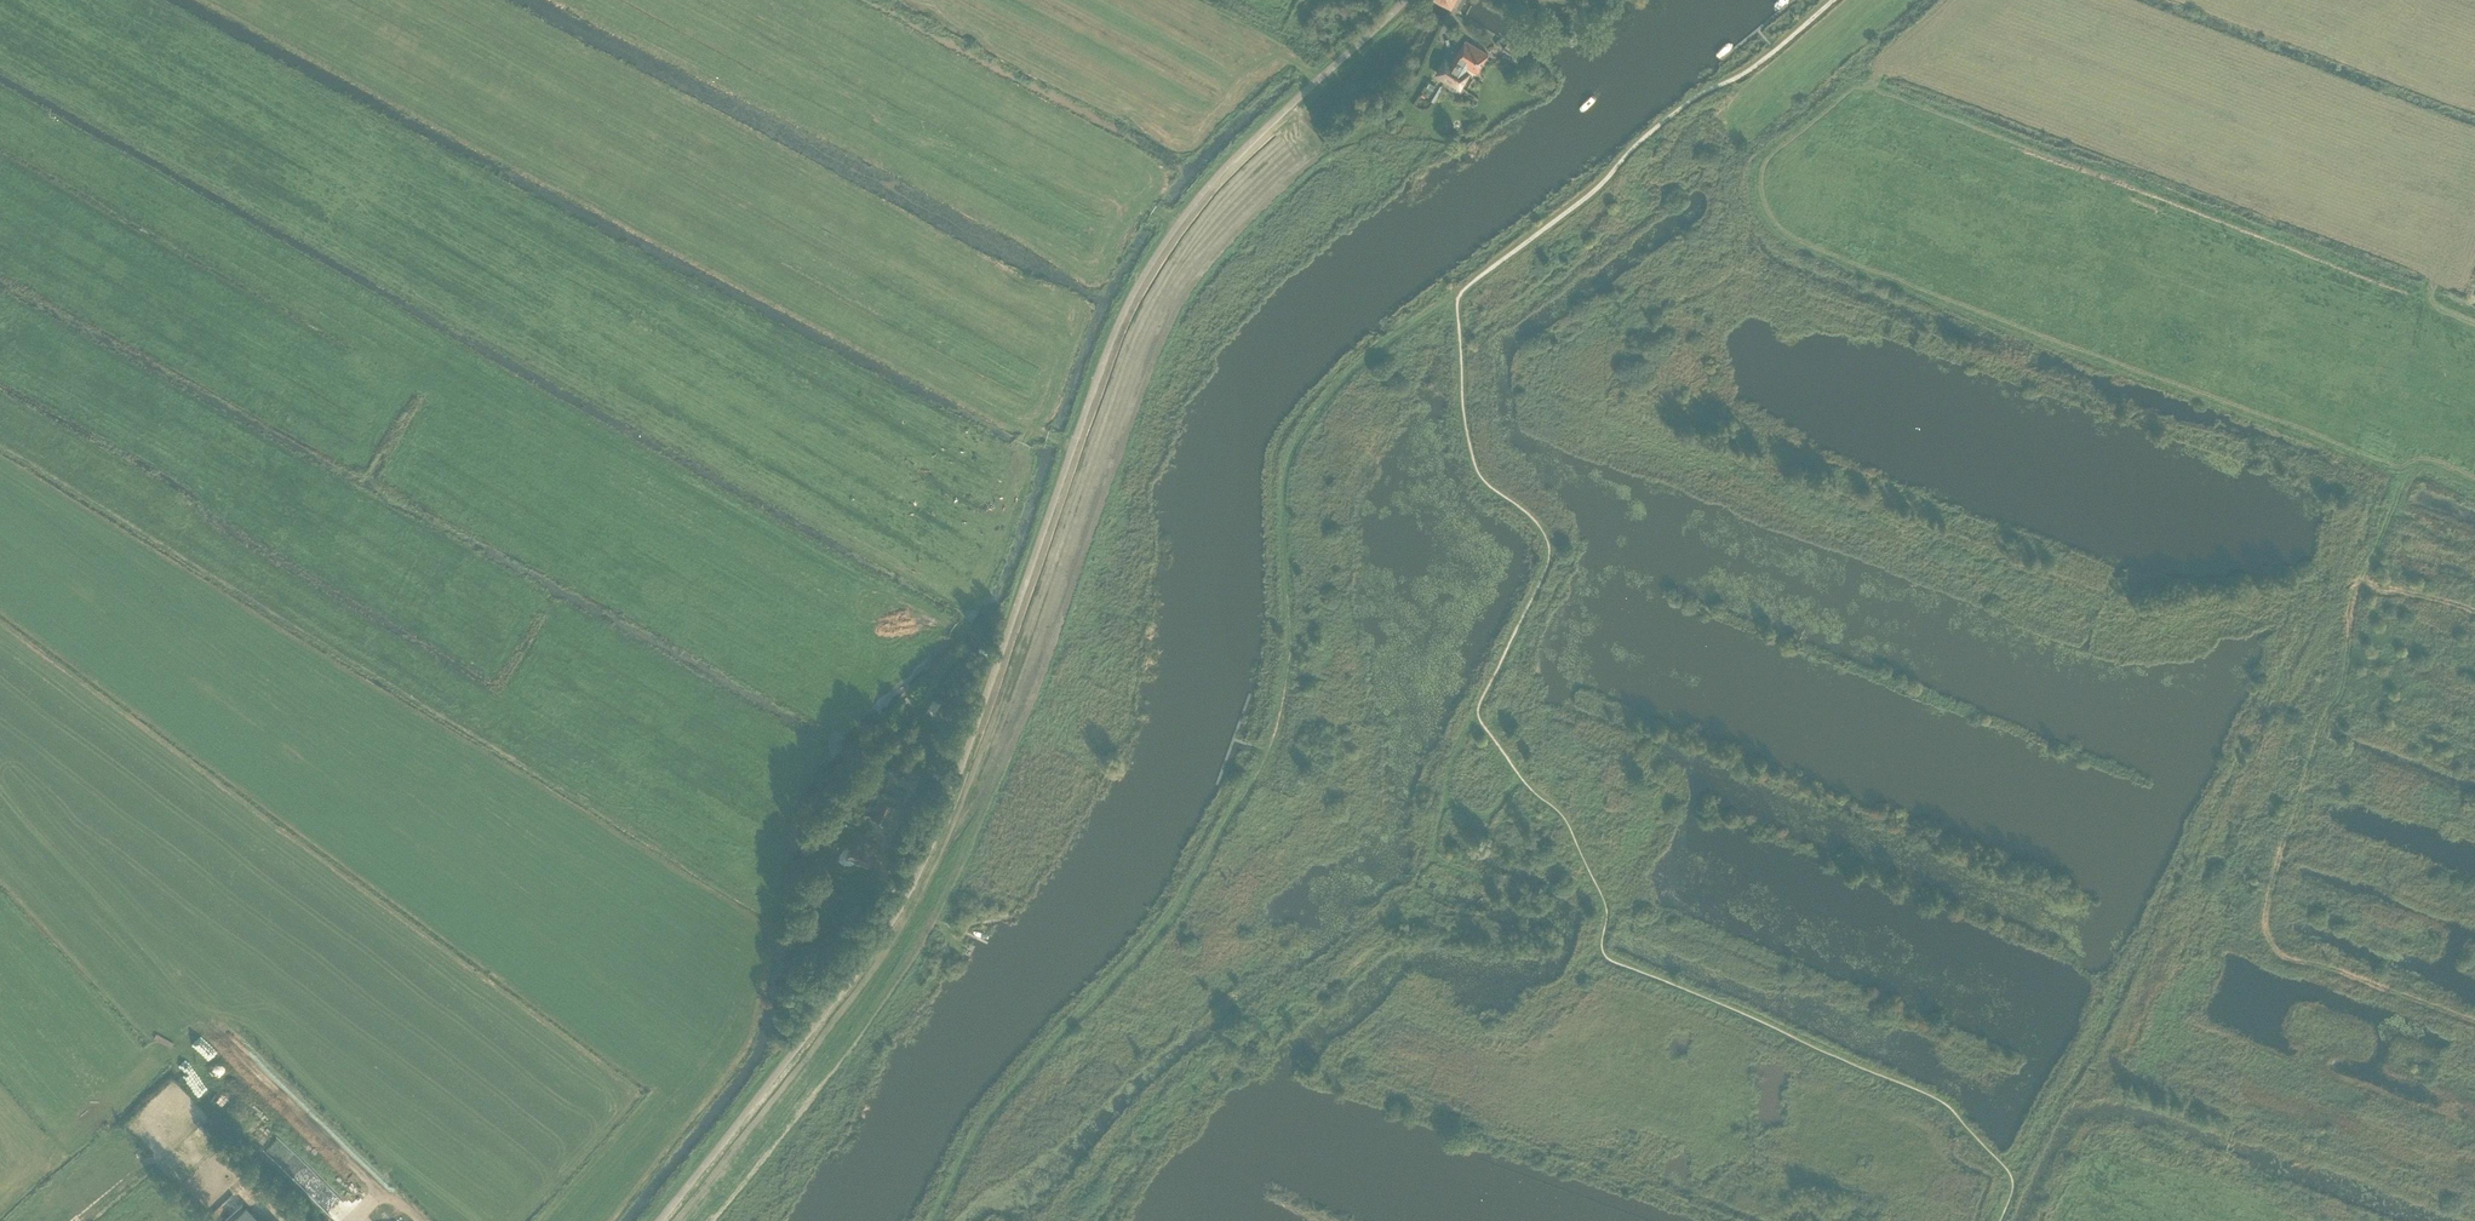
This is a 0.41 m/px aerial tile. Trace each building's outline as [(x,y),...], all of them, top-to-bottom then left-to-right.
[(1509,39),(1502,51),(1515,58),(1522,46),(1509,39)] [(1477,73),(1488,55),(1466,41),(1460,50),(1459,50),(1454,59),(1455,60),(1452,65),(1447,61),(1446,62),(1447,63),(1439,75),(1439,74),(1438,75),(1460,88),(1461,88),(1460,87),(1468,75),(1469,75),(1463,71),(1465,66),(1477,73)] [(906,754),(905,740),(892,741),(893,754),(906,754)] [(856,774),(850,773),(846,775),(844,780),(846,784),(849,786),(855,785),(858,781),(856,774)] [(246,1208),(232,1220),(258,1220),(246,1208)]
